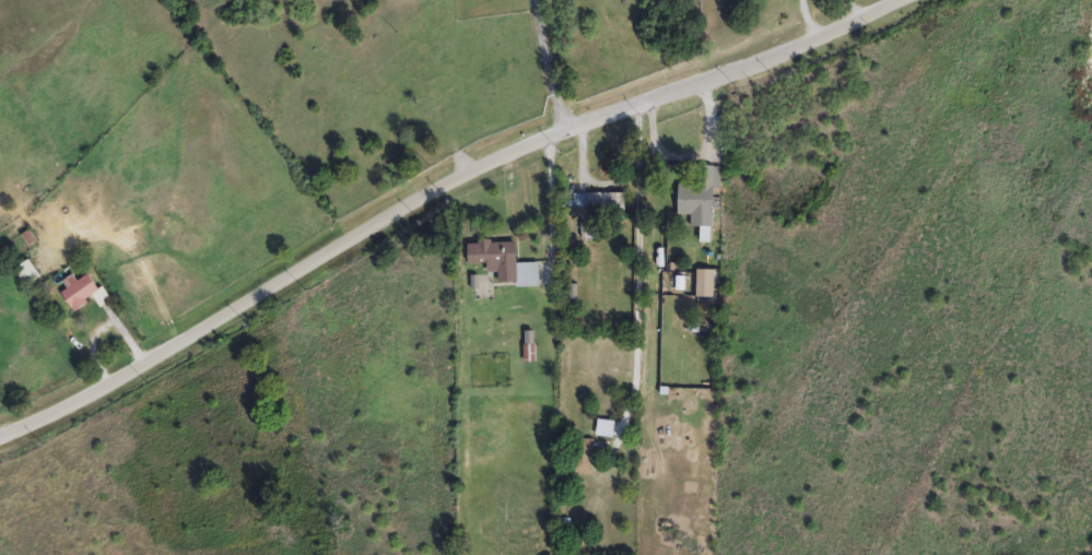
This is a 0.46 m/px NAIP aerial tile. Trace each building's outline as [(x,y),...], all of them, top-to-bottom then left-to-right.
[(717,166),(717,222),(703,222),(703,216),(681,216),(681,186),(700,186),(700,166),(717,166)] [(587,197),(586,208),(577,206),(577,197),(587,197)] [(520,243),(520,264),(540,264),(541,286),(501,287),(501,274),(489,274),(489,265),(470,265),(469,244),(520,243)] [(700,271),(716,271),(716,298),(700,298),(700,271)] [(105,294),(75,311),(63,293),(93,275),(105,294)] [(615,437),(600,437),(600,422),(615,422),(615,437)]
